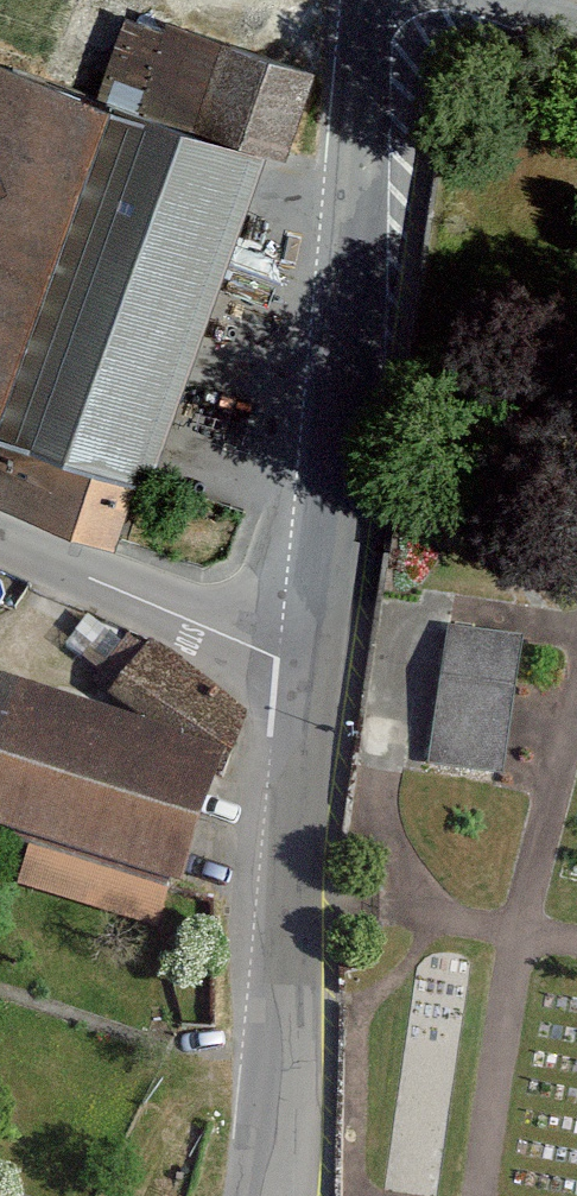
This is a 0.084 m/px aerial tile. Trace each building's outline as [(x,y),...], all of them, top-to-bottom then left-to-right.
[(311,71),(168,20),(139,103),(282,153),(311,71)] [(0,68),(0,429),(10,433),(134,478),(140,480),(257,161),(0,68)] [(10,433),(0,461),(0,497),(113,538),(134,478),(10,433)] [(518,652),(447,642),(429,764),(501,774),(518,652)] [(242,711),(149,645),(113,694),(220,771),(242,711)] [(211,768),(0,707),(0,830),(33,839),(170,879),(177,881),(211,768)] [(170,879),(33,839),(20,884),(157,924),(170,879)]
